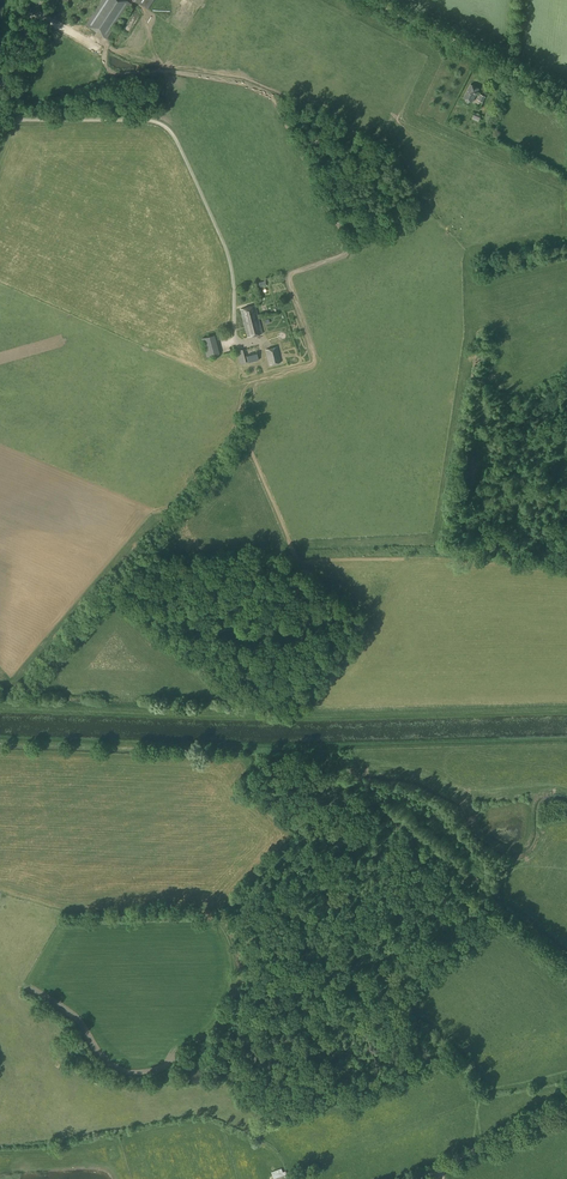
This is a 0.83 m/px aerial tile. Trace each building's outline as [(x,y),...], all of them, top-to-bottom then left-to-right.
[(131,3),(126,0),(101,0),(85,24),(107,39),(131,3)] [(95,42),(87,44),(89,51),(97,48),(95,42)] [(472,102),(479,88),(470,84),(464,98),(472,102)] [(483,103),(486,97),(480,94),(477,100),(483,103)] [(478,121),(481,115),(474,112),(472,118),(478,121)] [(247,337),(263,333),(255,305),(240,309),(247,337)] [(219,354),(214,335),(201,338),(206,357),(219,354)] [(270,365),(281,362),(278,347),(266,349),(270,365)] [(244,357),(242,349),(237,351),(240,364),(246,363),(245,362),(247,361),(248,363),(258,360),(256,353),(246,356),(244,357)]
